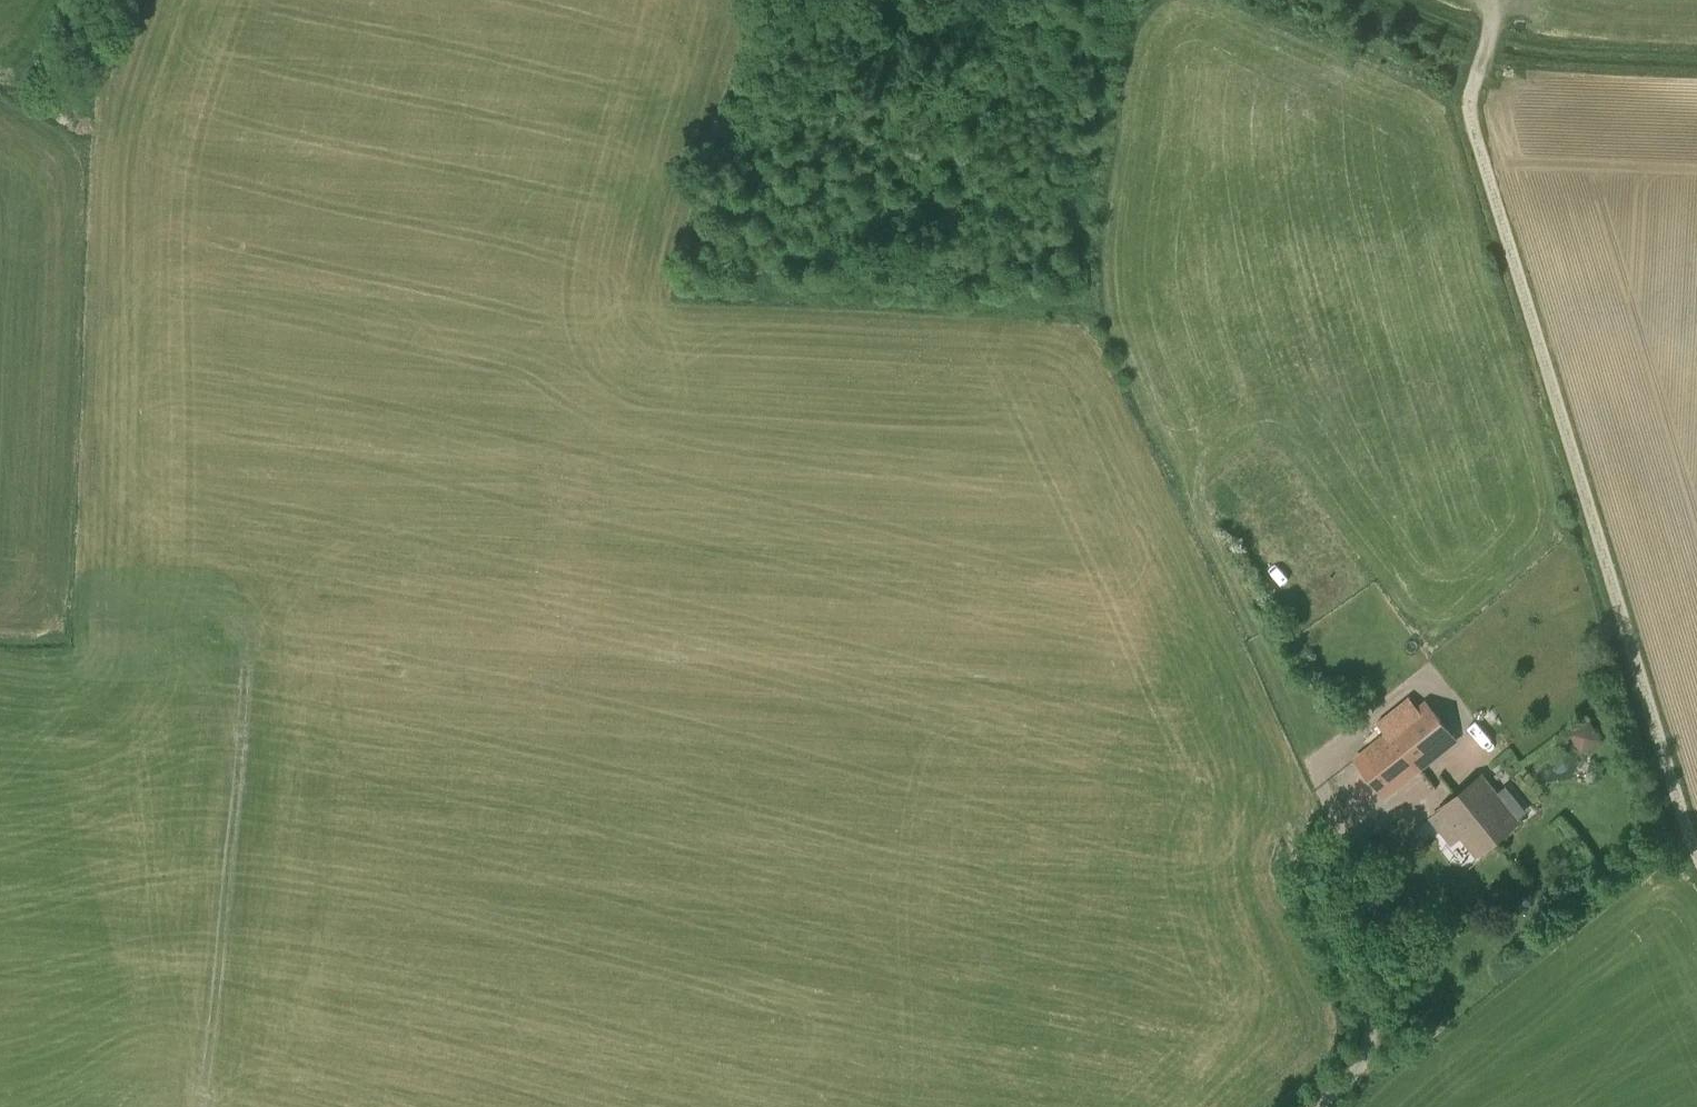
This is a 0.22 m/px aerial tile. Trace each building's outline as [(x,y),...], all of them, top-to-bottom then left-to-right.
[(1426,702),(1389,732),(1419,768),(1456,738),(1426,702)] [(1568,731),(1584,751),(1603,734),(1587,715),(1568,731)] [(1419,768),(1389,732),(1355,760),(1385,796),(1419,768)] [(1478,778),(1457,795),(1493,841),(1519,820),(1518,819),(1527,811),(1506,786),(1493,796),(1478,778)] [(1493,841),(1457,795),(1440,809),(1441,810),(1432,817),(1453,843),(1463,835),(1478,854),(1493,841)]
